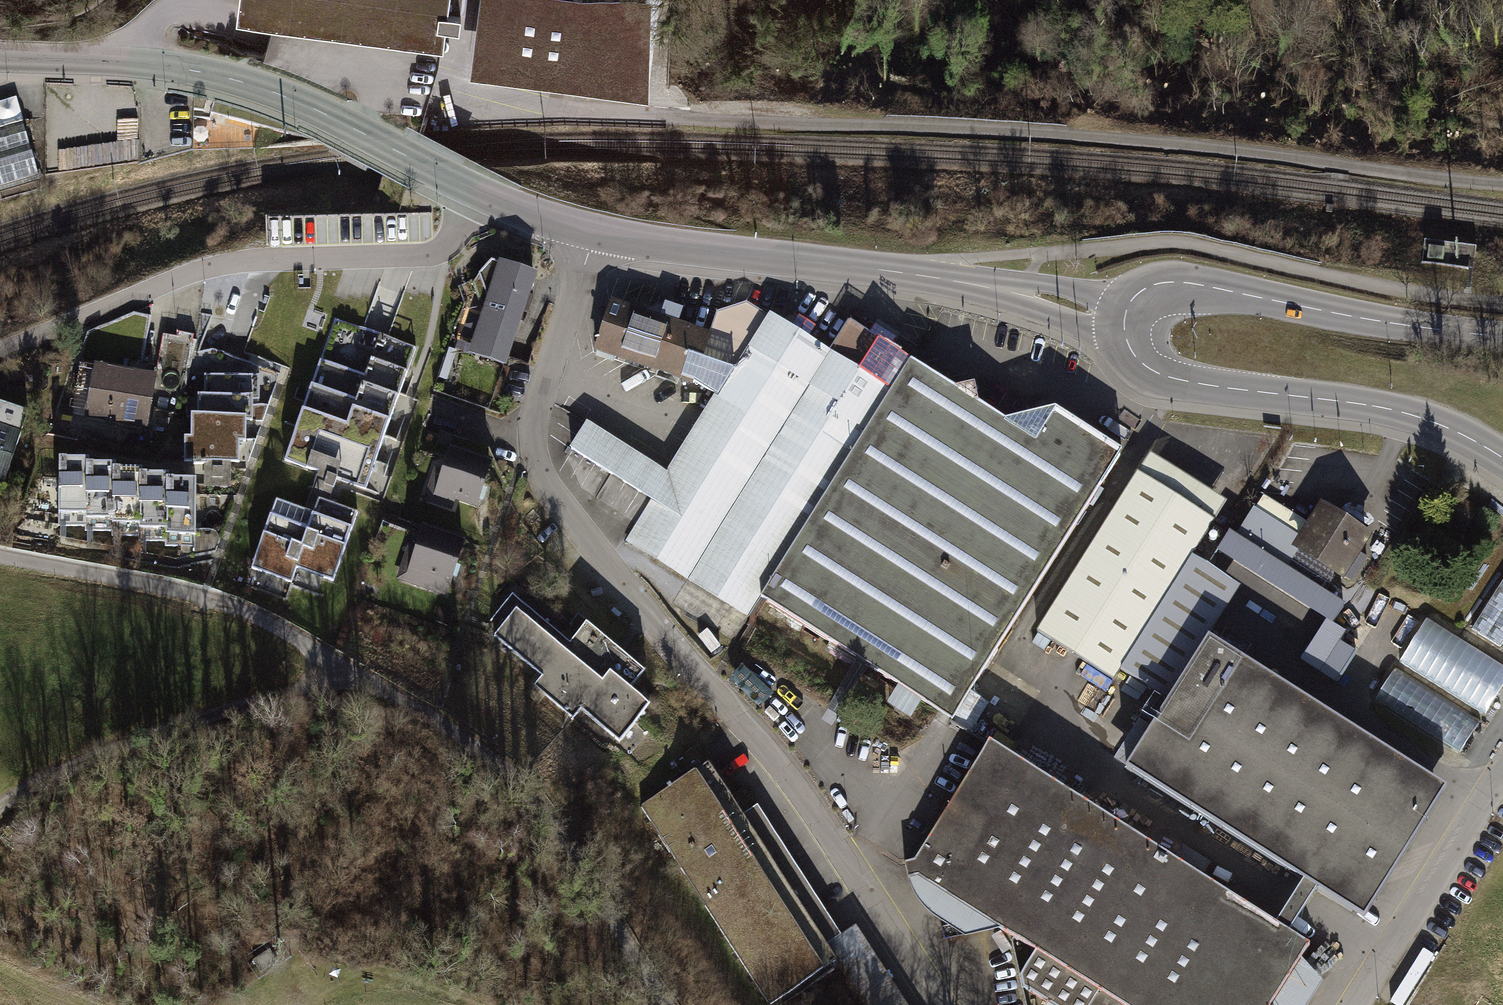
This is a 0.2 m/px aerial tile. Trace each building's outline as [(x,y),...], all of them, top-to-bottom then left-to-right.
[(242,1),(440,25),(440,19),(444,19),(459,21),(461,0),(242,0),(242,1)] [(484,58),(563,68),(561,80),(601,85),(602,77),(634,81),(644,0),(491,0),(484,58)] [(440,25),(242,1),(240,15),(272,19),(438,40),(440,25)] [(438,40),(272,19),(270,28),(263,53),(426,99),(433,75),(439,56),(444,19),(440,19),(440,25),(438,40)] [(38,177),(22,123),(0,129),(0,188),(38,177)] [(506,357),(533,275),(491,262),(479,276),(489,303),(475,347),(506,357)] [(659,321),(665,304),(662,303),(658,304),(654,305),(650,308),(647,310),(645,313),(644,316),(659,321)] [(611,305),(596,349),(696,383),(718,396),(763,325),(746,313),(723,320),(716,340),(708,337),(676,327),(682,310),(665,304),(659,321),(644,316),(611,305)] [(746,313),(763,325),(768,318),(746,304),(716,313),(708,337),(716,340),(723,320),(746,313)] [(750,616),(760,599),(910,362),(911,361),(890,348),(896,339),(874,325),(869,334),(849,322),(830,353),(808,339),(815,328),(799,318),(792,329),(781,322),(770,315),(768,318),(763,325),(718,396),(669,475),(652,500),(628,539),(750,616)] [(792,329),(799,318),(796,317),(793,316),(790,316),(788,316),(785,317),(783,319),(782,320),(781,322),(792,329)] [(416,348),(335,319),(284,461),(321,473),(318,483),(333,488),(336,479),(365,489),(416,348)] [(186,374),(193,339),(177,337),(176,341),(162,339),(157,368),(186,374)] [(958,392),(910,362),(760,599),(952,720),(1122,452),(1056,410),(1005,422),(975,403),(972,389),(958,392)] [(90,391),(85,417),(146,428),(155,383),(121,376),(122,371),(95,366),(95,368),(81,366),(77,389),(90,391)] [(259,376),(204,375),(204,396),(198,396),(197,417),(191,417),(191,438),(184,438),(184,461),(193,462),(193,464),(207,464),(207,462),(239,462),(239,441),(245,441),(246,420),(252,420),(252,399),(259,399),(259,376)] [(0,403),(0,494),(27,413),(0,403)] [(571,449),(652,500),(669,475),(588,423),(571,449)] [(489,466),(450,452),(437,490),(476,504),(489,466)] [(1150,455),(1137,473),(1214,522),(1226,502),(1150,455)] [(58,526),(86,526),(87,466),(89,466),(89,461),(59,461),(58,526)] [(115,466),(89,466),(87,466),(86,526),(86,531),(112,532),(113,471),(115,471),(115,466)] [(142,471),(115,471),(113,471),(112,532),(112,536),(139,536),(140,476),(142,476),(142,471)] [(1137,473),(1037,632),(1113,680),(1120,669),(1140,682),(1178,622),(1158,610),(1192,556),(1214,522),(1137,473)] [(168,476),(142,476),(140,476),(139,536),(139,541),(166,541),(167,481),(168,481),(168,476)] [(196,482),(168,481),(167,481),(166,541),(166,546),(195,546),(196,482)] [(291,583),(296,569),(294,568),(313,514),(276,500),(251,569),(291,583)] [(316,506),(313,514),(294,568),(296,569),(333,581),(357,513),(328,503),(326,509),(316,506)] [(1253,513),(1236,539),(1285,570),(1299,548),(1341,575),(1342,574),(1352,580),(1366,558),(1356,552),(1366,537),(1323,510),(1301,543),(1253,513)] [(410,569),(450,582),(463,544),(423,531),(410,569)] [(1285,570),(1236,539),(1228,534),(1217,551),(1328,621),(1302,662),(1337,683),(1356,652),(1341,643),(1346,633),(1333,624),(1343,607),(1285,570)] [(1178,622),(1207,641),(1209,639),(1241,587),(1192,556),(1158,610),(1178,622)] [(1472,630),(1500,647),(1502,642),(1502,580),(1472,630)] [(570,643),(513,595),(490,621),(500,629),(494,636),(542,676),(534,685),(573,718),(581,709),(619,741),(649,706),(630,690),(646,671),(588,622),(570,643)] [(1399,662),(1485,715),(1502,686),(1502,665),(1427,618),(1399,662)] [(1126,768),(1126,769),(1364,920),(1447,789),(1209,639),(1207,641),(1178,622),(1140,682),(1169,700),(1167,705),(1154,724),(1151,729),(1126,768)] [(1481,720),(1395,667),(1374,701),(1459,755),(1481,720)] [(1142,717),(1154,724),(1167,705),(1154,697),(1142,717)] [(1114,760),(1126,768),(1151,729),(1139,721),(1114,760)] [(1023,987),(1047,1002),(1051,1004),(1272,1004),(1297,966),(1310,946),(989,743),(916,858),(911,861),(905,863),(905,865),(910,865),(912,878),(915,877),(918,877),(920,879),(918,884),(920,890),(924,895),(928,900),(933,905),(961,922),(982,918),(1035,951),(1020,975),(1023,987)] [(709,762),(702,767),(698,762),(653,791),(656,796),(640,807),(768,1004),(770,1004),(778,1000),(781,1004),(834,971),(831,966),(838,962),(742,814),(709,762)] [(742,814),(838,962),(865,1004),(907,1004),(856,926),(841,935),(757,805),(742,814)] [(1423,949),(1390,1001),(1396,1004),(1403,1004),(1434,955),(1423,949)] [(1297,966),(1272,1004),(1309,1004),(1323,983),(1297,966)]
